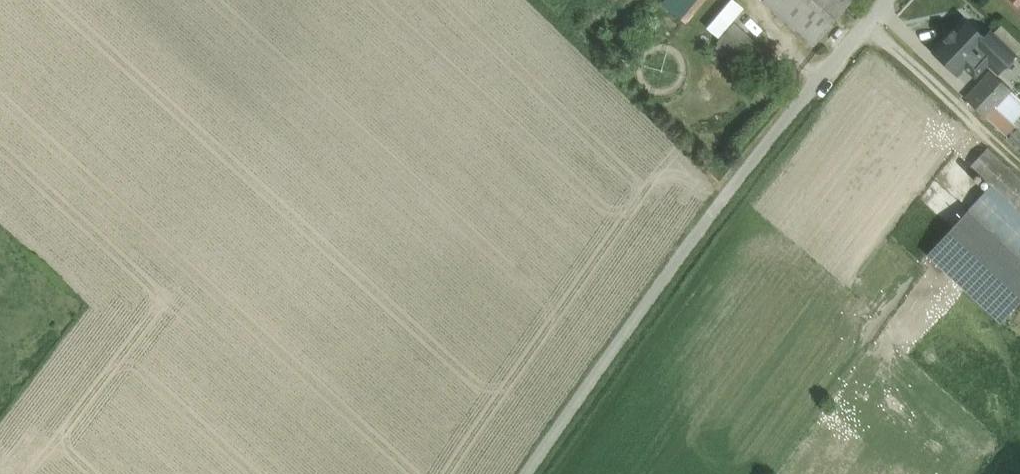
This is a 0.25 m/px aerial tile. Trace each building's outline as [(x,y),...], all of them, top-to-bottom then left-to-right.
[(712,26),(722,35),(746,6),(739,0),(733,0),(712,26)] [(763,1),(815,45),(853,0),(763,0),(763,1)] [(1019,10),(1019,0),(1010,0),(1019,10)] [(983,37),(964,19),(932,53),(957,76),(969,64),(979,73),(988,64),(998,75),(1000,73),(996,69),(1011,53),(1015,57),(1016,56),(990,31),(983,37)] [(786,70),(736,26),(715,50),(728,62),(734,56),(770,88),(786,70)] [(991,72),(966,99),(986,118),(996,107),(1011,91),(991,72)] [(996,107),(986,118),(1003,133),(1013,122),(996,107)] [(987,148),(971,166),(992,185),(969,210),(1019,257),(1019,179),(987,148)] [(969,210),(927,256),(1000,323),(1019,301),(1019,257),(969,210)]
